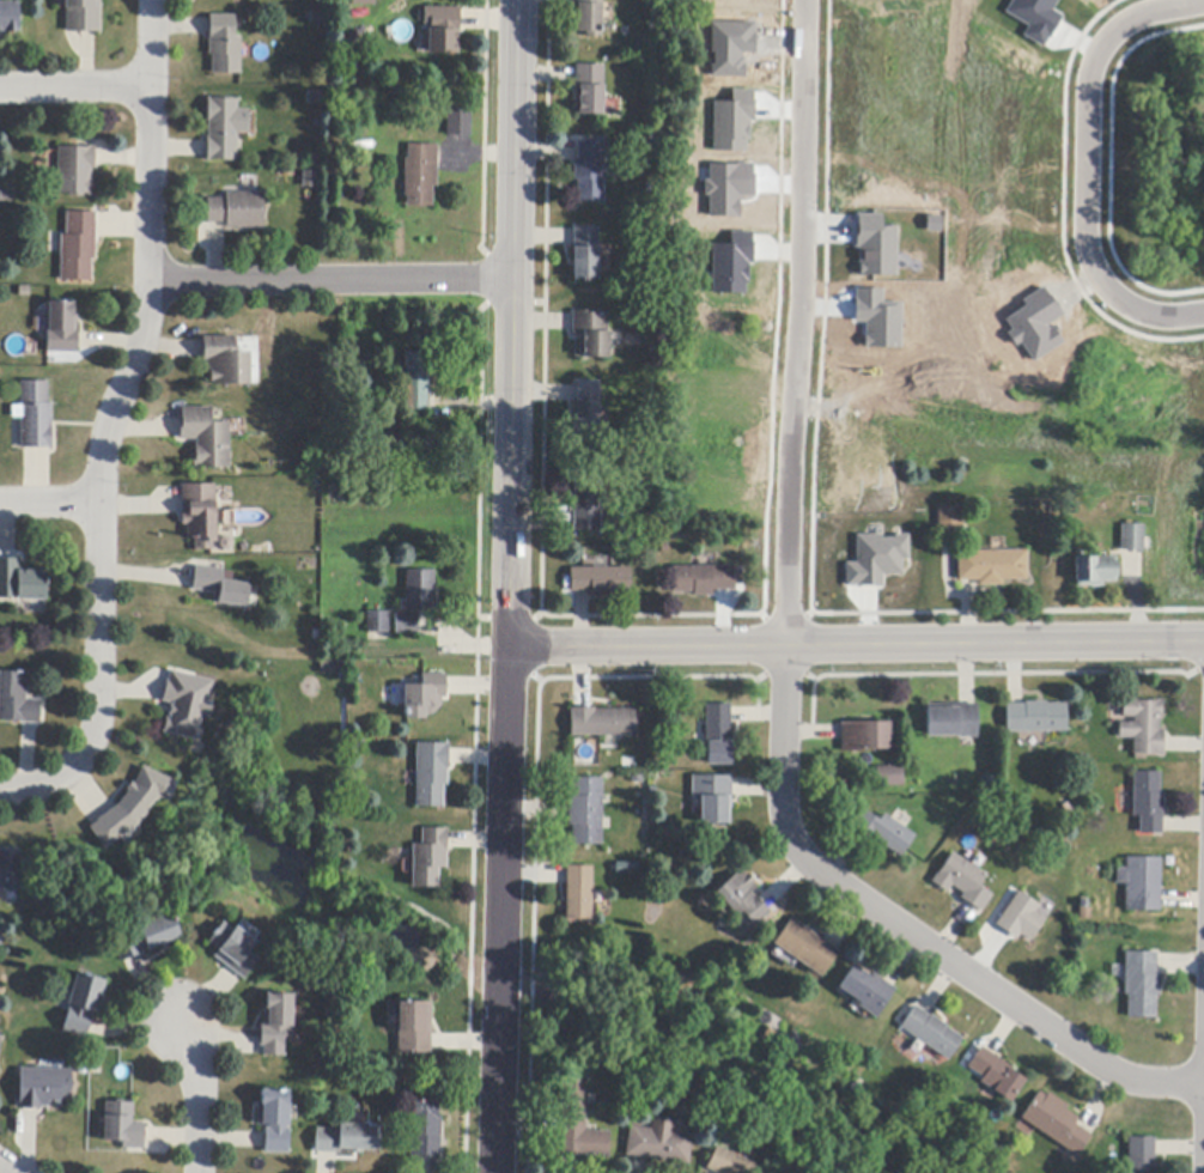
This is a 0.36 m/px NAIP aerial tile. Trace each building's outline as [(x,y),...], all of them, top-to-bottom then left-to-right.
[(66,8),(66,0),(101,0),(101,32),(96,32),(67,32),(67,31),(67,8),(66,8)] [(577,4),(577,0),(602,0),(602,5),(601,5),(601,38),(586,38),(586,32),(577,32),(577,4)] [(1021,35),(1043,46),(1060,15),(1051,10),(1056,0),(1011,0),(1004,12),(1027,24),(1021,35)] [(6,35),(0,35),(0,2),(18,2),(19,34),(6,34),(6,35)] [(460,8),(460,11),(460,30),(458,54),(427,54),(428,30),(430,30),(431,25),(424,25),(424,7),(460,8)] [(310,12),(324,13),(324,23),(309,23),(310,12)] [(242,37),(241,74),(212,74),(212,55),(209,55),(209,36),(211,36),(211,35),(211,19),(211,16),(236,16),(236,37),(242,37)] [(576,84),(576,69),(576,66),(604,66),(603,89),(603,102),(604,102),(604,114),(602,114),(602,116),(577,116),(578,86),(576,86),(576,84)] [(712,150),(750,151),(751,89),(730,89),(730,101),(713,100),(712,150)] [(308,92),(322,92),(322,104),(308,104),(308,92)] [(249,134),(237,134),(238,162),(207,162),(207,158),(207,142),(207,138),(208,138),(208,122),(207,122),(208,98),(212,98),(212,99),(238,99),(238,110),(248,110),(249,134)] [(468,136),(448,136),(446,110),(470,109),(470,136),(468,136)] [(585,144),(604,144),(604,146),(609,146),(609,154),(603,154),(603,202),(577,201),(577,181),(573,181),(574,162),(578,162),(578,157),(578,144),(585,144)] [(438,145),(437,188),(433,188),(432,208),(406,207),(407,196),(405,196),(406,158),(407,158),(407,145),(438,145)] [(96,166),(96,169),(92,169),(92,178),(95,178),(95,196),(87,195),(84,195),(84,197),(69,197),(69,194),(57,194),(57,147),(78,147),(87,147),(96,147),(96,166)] [(739,217),(739,195),(752,195),(753,163),(708,162),(708,178),(704,178),(704,194),(708,194),(708,216),(739,217)] [(13,201),(0,201),(0,190),(13,190),(13,201)] [(225,224),(212,224),(207,224),(207,199),(226,199),(226,194),(264,193),(264,229),(226,229),(226,224),(225,224)] [(93,213),(96,213),(96,238),(96,260),(92,260),(92,281),(60,281),(61,253),(61,235),(66,236),(66,233),(66,213),(93,213)] [(856,275),(895,275),(896,225),(881,225),(881,213),(857,213),(856,275)] [(598,257),(597,269),(597,281),(572,280),(573,247),(573,230),(573,227),(598,227),(598,257)] [(711,243),(711,293),(749,293),(750,231),(729,231),(729,243),(711,243)] [(600,268),(600,243),(609,243),(609,268),(600,268)] [(1003,317),(1010,329),(1006,332),(1014,345),(1020,342),(1031,360),(1061,342),(1049,322),(1061,315),(1043,285),(1020,299),(1024,305),(1003,317)] [(899,347),(900,301),(881,301),(881,288),(853,287),(853,321),(863,321),(862,347),(899,347)] [(78,335),(78,350),(78,353),(47,353),(47,341),(47,333),(47,318),(49,316),(49,304),(49,303),(74,304),(74,318),(73,320),(78,320),(78,335)] [(571,335),(572,330),(572,316),(572,312),(595,312),(595,314),(607,315),(607,333),(609,333),(608,358),(582,358),(582,354),(580,354),(582,350),(582,342),(580,342),(580,336),(582,336),(582,335),(571,335)] [(249,354),(249,385),(212,387),(212,370),(206,370),(206,361),(203,361),(203,358),(203,341),(203,338),(236,336),(237,353),(249,353),(249,354)] [(430,354),(428,396),(428,409),(428,413),(403,412),(403,396),(399,396),(400,388),(403,388),(405,353),(430,354)] [(50,450),(49,450),(49,448),(25,449),(22,449),(22,448),(22,419),(12,419),(12,406),(22,406),(20,383),(48,382),(48,405),(51,405),(53,450),(50,450)] [(597,442),(571,440),(572,420),(576,420),(576,402),(576,387),(577,382),(598,382),(598,389),(601,389),(601,399),(597,399),(597,403),(598,403),(598,424),(597,424),(597,442)] [(181,437),(180,420),(182,420),(182,412),(182,409),(212,408),(212,423),(230,423),(230,469),(194,469),(194,455),(195,455),(195,443),(197,443),(197,440),(181,440),(181,437)] [(601,476),(601,533),(573,533),(573,529),(573,516),(573,512),(568,512),(570,496),(573,496),(573,475),(601,476)] [(215,487),(215,511),(215,513),(217,513),(217,529),(217,542),(213,542),(213,551),(211,551),(194,551),(194,539),(187,539),(187,525),(182,525),(182,515),(182,488),(182,486),(215,485),(215,487)] [(950,530),(942,530),(938,530),(938,508),(962,508),(962,530),(950,530)] [(1143,525),(1143,552),(1142,552),(1123,552),(1121,552),(1121,525),(1143,525)] [(881,586),(881,573),(900,573),(900,558),(906,558),(907,534),(855,534),(854,562),(844,561),(844,585),(881,586)] [(977,582),(961,582),(957,582),(957,552),(1027,552),(1027,581),(1003,581),(1003,586),(978,586),(978,582),(977,582)] [(1101,586),(1076,588),(1076,583),(1075,583),(1075,559),(1077,559),(1077,552),(1083,552),(1083,559),(1115,558),(1115,563),(1117,563),(1117,578),(1115,578),(1115,583),(1101,583),(1101,586)] [(24,600),(0,599),(0,559),(17,559),(19,559),(19,571),(47,572),(47,600),(44,600),(44,601),(34,601),(34,600),(24,600)] [(191,589),(195,569),(195,566),(224,570),(223,582),(250,584),(247,607),(213,603),(214,594),(191,591),(191,589)] [(730,591),(717,591),(712,591),(712,596),(694,596),(694,594),(674,594),(674,567),(697,567),(707,567),(735,566),(735,591),(730,591)] [(589,592),(574,592),(571,592),(571,569),(592,569),(604,569),(631,569),(631,594),(610,594),(610,597),(591,597),(591,592),(589,592)] [(406,609),(406,571),(434,572),(433,609),(406,609)] [(388,613),(388,633),(387,633),(369,633),(367,633),(367,613),(388,613)] [(418,613),(416,634),(395,634),(396,613),(418,613)] [(334,674),(320,674),(320,663),(334,663),(334,674)] [(197,728),(195,740),(193,740),(163,733),(166,718),(169,718),(170,716),(169,716),(171,706),(172,706),(174,701),(172,701),(171,705),(163,703),(163,700),(170,673),(170,671),(213,682),(208,703),(212,704),(209,717),(201,716),(197,728)] [(20,722),(0,721),(0,672),(28,673),(26,700),(41,701),(39,724),(37,724),(23,723),(20,723),(20,722)] [(445,679),(445,695),(445,699),(440,699),(440,706),(432,716),(424,716),(424,721),(405,719),(405,707),(402,707),(402,686),(421,686),(422,675),(445,675),(445,679)] [(1163,730),(1162,739),(1162,752),(1162,756),(1155,756),(1155,755),(1132,754),(1132,739),(1118,739),(1118,723),(1133,723),(1133,718),(1121,717),(1123,700),(1137,700),(1137,701),(1156,703),(1156,701),(1162,701),(1162,717),(1159,717),(1159,730),(1163,730)] [(1066,733),(1045,733),(1020,733),(1007,733),(1007,705),(1008,705),(1022,705),(1024,705),(1024,703),(1046,703),(1046,705),(1066,705),(1066,733)] [(730,709),(730,723),(731,765),(707,766),(707,747),(706,735),(706,705),(730,705),(730,709)] [(974,739),(961,739),(956,739),(956,736),(926,737),(926,705),(959,705),(974,705),(977,705),(978,739),(974,739)] [(634,736),(570,736),(570,709),(573,709),(590,709),(595,709),(595,710),(634,710),(634,736)] [(841,740),(841,725),(841,723),(889,723),(889,749),(865,750),(865,753),(841,753),(841,740)] [(449,749),(448,764),(448,770),(446,770),(446,785),(444,785),(443,808),(414,807),(416,743),(445,744),(445,743),(449,743),(449,749)] [(91,826),(97,822),(96,820),(113,809),(116,807),(127,792),(124,790),(130,783),(134,785),(141,767),(176,783),(168,802),(158,797),(147,812),(135,826),(103,849),(89,827),(91,826)] [(876,767),(902,767),(902,786),(876,786),(876,767)] [(1162,819),(1162,832),(1162,834),(1138,834),(1139,818),(1132,818),(1132,809),(1132,791),(1133,772),(1160,773),(1160,794),(1163,794),(1162,819)] [(732,779),(732,796),(732,809),(728,809),(728,825),(700,825),(700,800),(692,800),(692,777),(732,777),(732,779)] [(602,779),(602,795),(602,806),(602,820),(602,829),(602,846),(572,845),(572,827),(568,827),(568,820),(568,803),(568,797),(572,797),(572,779),(602,779)] [(884,815),(890,820),(905,829),(916,837),(900,858),(874,840),(872,841),(865,837),(856,829),(851,827),(863,810),(880,821),(884,815)] [(448,833),(446,849),(446,852),(445,869),(438,869),(437,888),(411,887),(412,845),(421,845),(421,829),(443,829),(443,828),(448,828),(448,833)] [(18,891),(0,892),(0,850),(11,850),(11,852),(20,852),(22,891),(18,891)] [(975,908),(966,902),(960,899),(963,894),(953,887),(948,894),(931,882),(937,873),(938,874),(953,853),(986,876),(979,887),(992,897),(981,912),(975,908)] [(1160,893),(1160,907),(1160,911),(1125,911),(1125,883),(1115,883),(1115,869),(1126,869),(1126,858),(1161,858),(1160,893)] [(627,871),(627,870),(632,870),(632,861),(613,862),(613,872),(627,871)] [(565,919),(566,883),(566,869),(566,867),(592,868),(591,920),(565,919)] [(758,899),(767,910),(770,913),(754,926),(742,912),(735,918),(713,893),(741,870),(746,876),(747,875),(753,881),(752,883),(756,888),(749,894),(753,898),(755,897),(758,899)] [(1010,935),(1001,928),(996,925),(1018,892),(1040,906),(1035,912),(1046,919),(1030,942),(1020,935),(1017,940),(1010,935)] [(181,938),(147,950),(146,948),(141,950),(142,954),(139,955),(124,960),(121,962),(111,937),(172,916),(181,938)] [(822,941),(837,950),(838,952),(821,977),(773,944),(791,919),(822,941)] [(244,979),(243,978),(225,966),(214,958),(218,952),(207,944),(213,936),(212,935),(215,930),(217,931),(223,923),(233,931),(237,928),(256,942),(249,953),(259,960),(244,979)] [(1157,955),(1156,971),(1156,976),(1160,976),(1160,996),(1156,996),(1156,1019),(1127,1019),(1127,996),(1125,996),(1125,984),(1125,967),(1125,953),(1157,953),(1157,955)] [(881,980),(892,987),(895,990),(875,1019),(857,1007),(859,1004),(838,989),(853,966),(868,976),(870,972),(881,980)] [(92,1017),(89,1033),(89,1037),(65,1031),(68,1011),(74,985),(78,973),(84,976),(85,974),(90,976),(89,977),(107,980),(103,993),(104,993),(102,1004),(99,1004),(97,1014),(92,1013),(92,1014),(93,1014),(92,1017)] [(292,995),(292,1038),(284,1038),(284,1056),(263,1056),(263,1055),(263,1046),(260,1046),(260,1029),(260,1025),(264,1025),(264,1007),(266,996),(272,996),(272,995),(292,995)] [(430,1003),(430,1035),(430,1051),(430,1055),(396,1055),(396,1003),(425,1003),(430,1003)] [(929,1016),(930,1017),(931,1016),(947,1026),(945,1028),(962,1039),(948,1060),(900,1028),(901,1026),(914,1007),(929,1016)] [(777,1033),(770,1047),(760,1041),(767,1027),(777,1033)] [(984,1050),(996,1057),(1013,1068),(1010,1071),(1026,1081),(1011,1104),(992,1092),(993,1090),(980,1082),(983,1078),(967,1068),(980,1047),(984,1050)] [(38,1110),(25,1110),(20,1110),(20,1069),(73,1070),(72,1100),(62,1100),(62,1104),(49,1104),(49,1107),(42,1107),(42,1110),(38,1110)] [(576,1155),(563,1154),(559,1154),(560,1132),(560,1118),(561,1080),(585,1080),(584,1131),(609,1132),(608,1156),(577,1156),(577,1155),(576,1155)] [(729,1101),(738,1081),(750,1086),(741,1107),(729,1101)] [(290,1154),(264,1153),(266,1149),(266,1134),(266,1129),(270,1129),(270,1126),(257,1125),(257,1104),(262,1104),(262,1090),(290,1092),(288,1126),(286,1126),(286,1130),(291,1130),(290,1154)] [(1075,1124),(1091,1136),(1077,1156),(1076,1157),(1060,1147),(1021,1119),(1039,1092),(1046,1096),(1050,1093),(1068,1106),(1065,1110),(1078,1118),(1075,1124)] [(440,1117),(439,1157),(436,1157),(422,1157),(409,1156),(411,1117),(412,1117),(412,1101),(436,1102),(436,1117),(440,1117)] [(146,1129),(145,1149),(144,1149),(123,1149),(123,1142),(104,1141),(105,1117),(107,1102),(134,1104),(134,1124),(146,1125),(146,1129)] [(688,1165),(643,1159),(628,1156),(625,1156),(628,1126),(650,1129),(651,1117),(675,1120),(673,1132),(692,1136),(688,1165)] [(335,1154),(318,1154),(315,1153),(316,1129),(338,1130),(339,1124),(375,1125),(375,1128),(381,1128),(379,1151),(376,1151),(376,1150),(372,1149),(372,1151),(339,1150),(339,1154),(335,1154)] [(1155,1156),(1154,1172),(1128,1172),(1129,1138),(1155,1138),(1155,1142),(1155,1156)] [(770,1172),(769,1172),(713,1172),(707,1171),(706,1169),(716,1149),(717,1148),(730,1154),(770,1172)]
